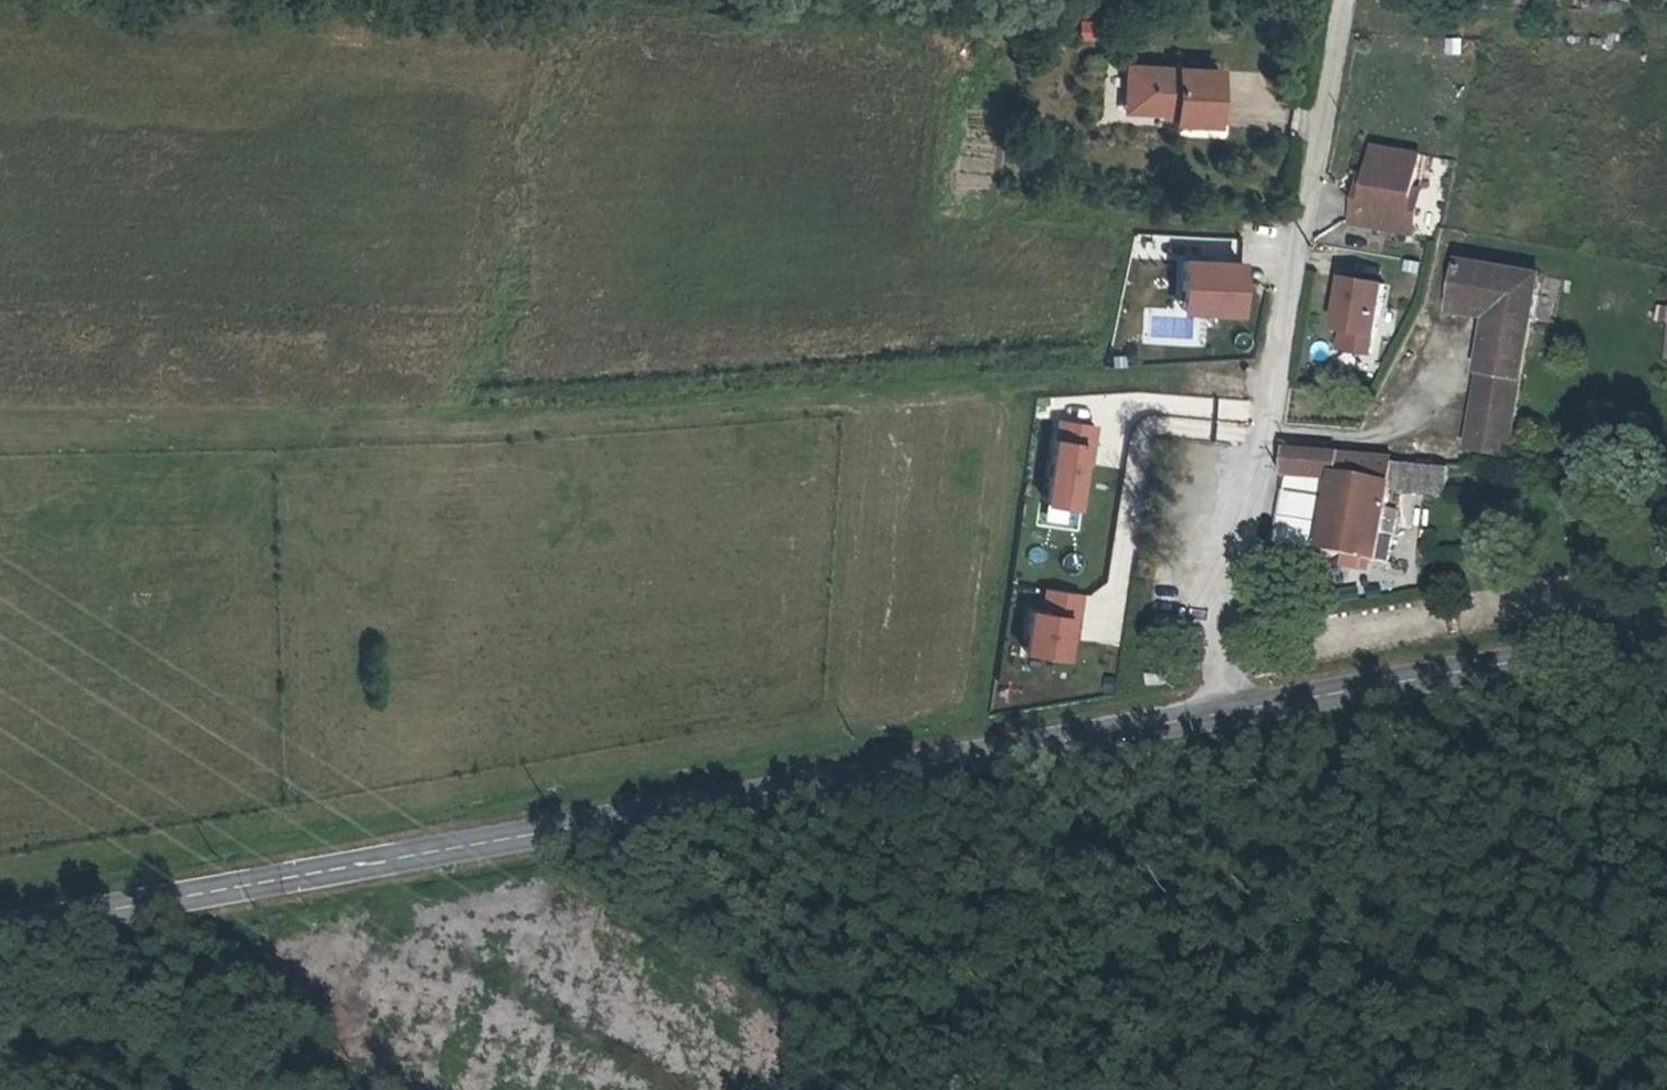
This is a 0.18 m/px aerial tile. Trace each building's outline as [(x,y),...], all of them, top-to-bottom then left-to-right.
[(1224,71),(1132,67),(1129,98),(1142,99),(1142,113),(1178,115),(1177,126),(1222,128),(1224,71)] [(1128,112),(1142,113),(1142,99),(1129,98),(1128,112)] [(1351,228),(1406,239),(1415,194),(1422,160),(1374,150),(1363,204),(1356,202),(1351,228)] [(1415,194),(1406,239),(1414,240),(1423,196),(1415,194)] [(1245,260),(1187,258),(1185,311),(1243,313),(1245,260)] [(1541,280),(1462,267),(1456,309),(1491,315),(1469,445),(1509,450),(1541,280)] [(1392,284),(1350,277),(1340,333),(1346,334),(1344,349),(1380,355),(1392,284)] [(1093,426),(1059,421),(1046,507),(1080,512),(1093,426)] [(1430,463),(1282,448),(1278,479),(1330,485),(1320,553),(1390,566),(1394,542),(1382,539),(1393,478),(1427,481),(1430,463)] [(1082,595),(1047,588),(1034,652),(1069,659),(1082,595)]
